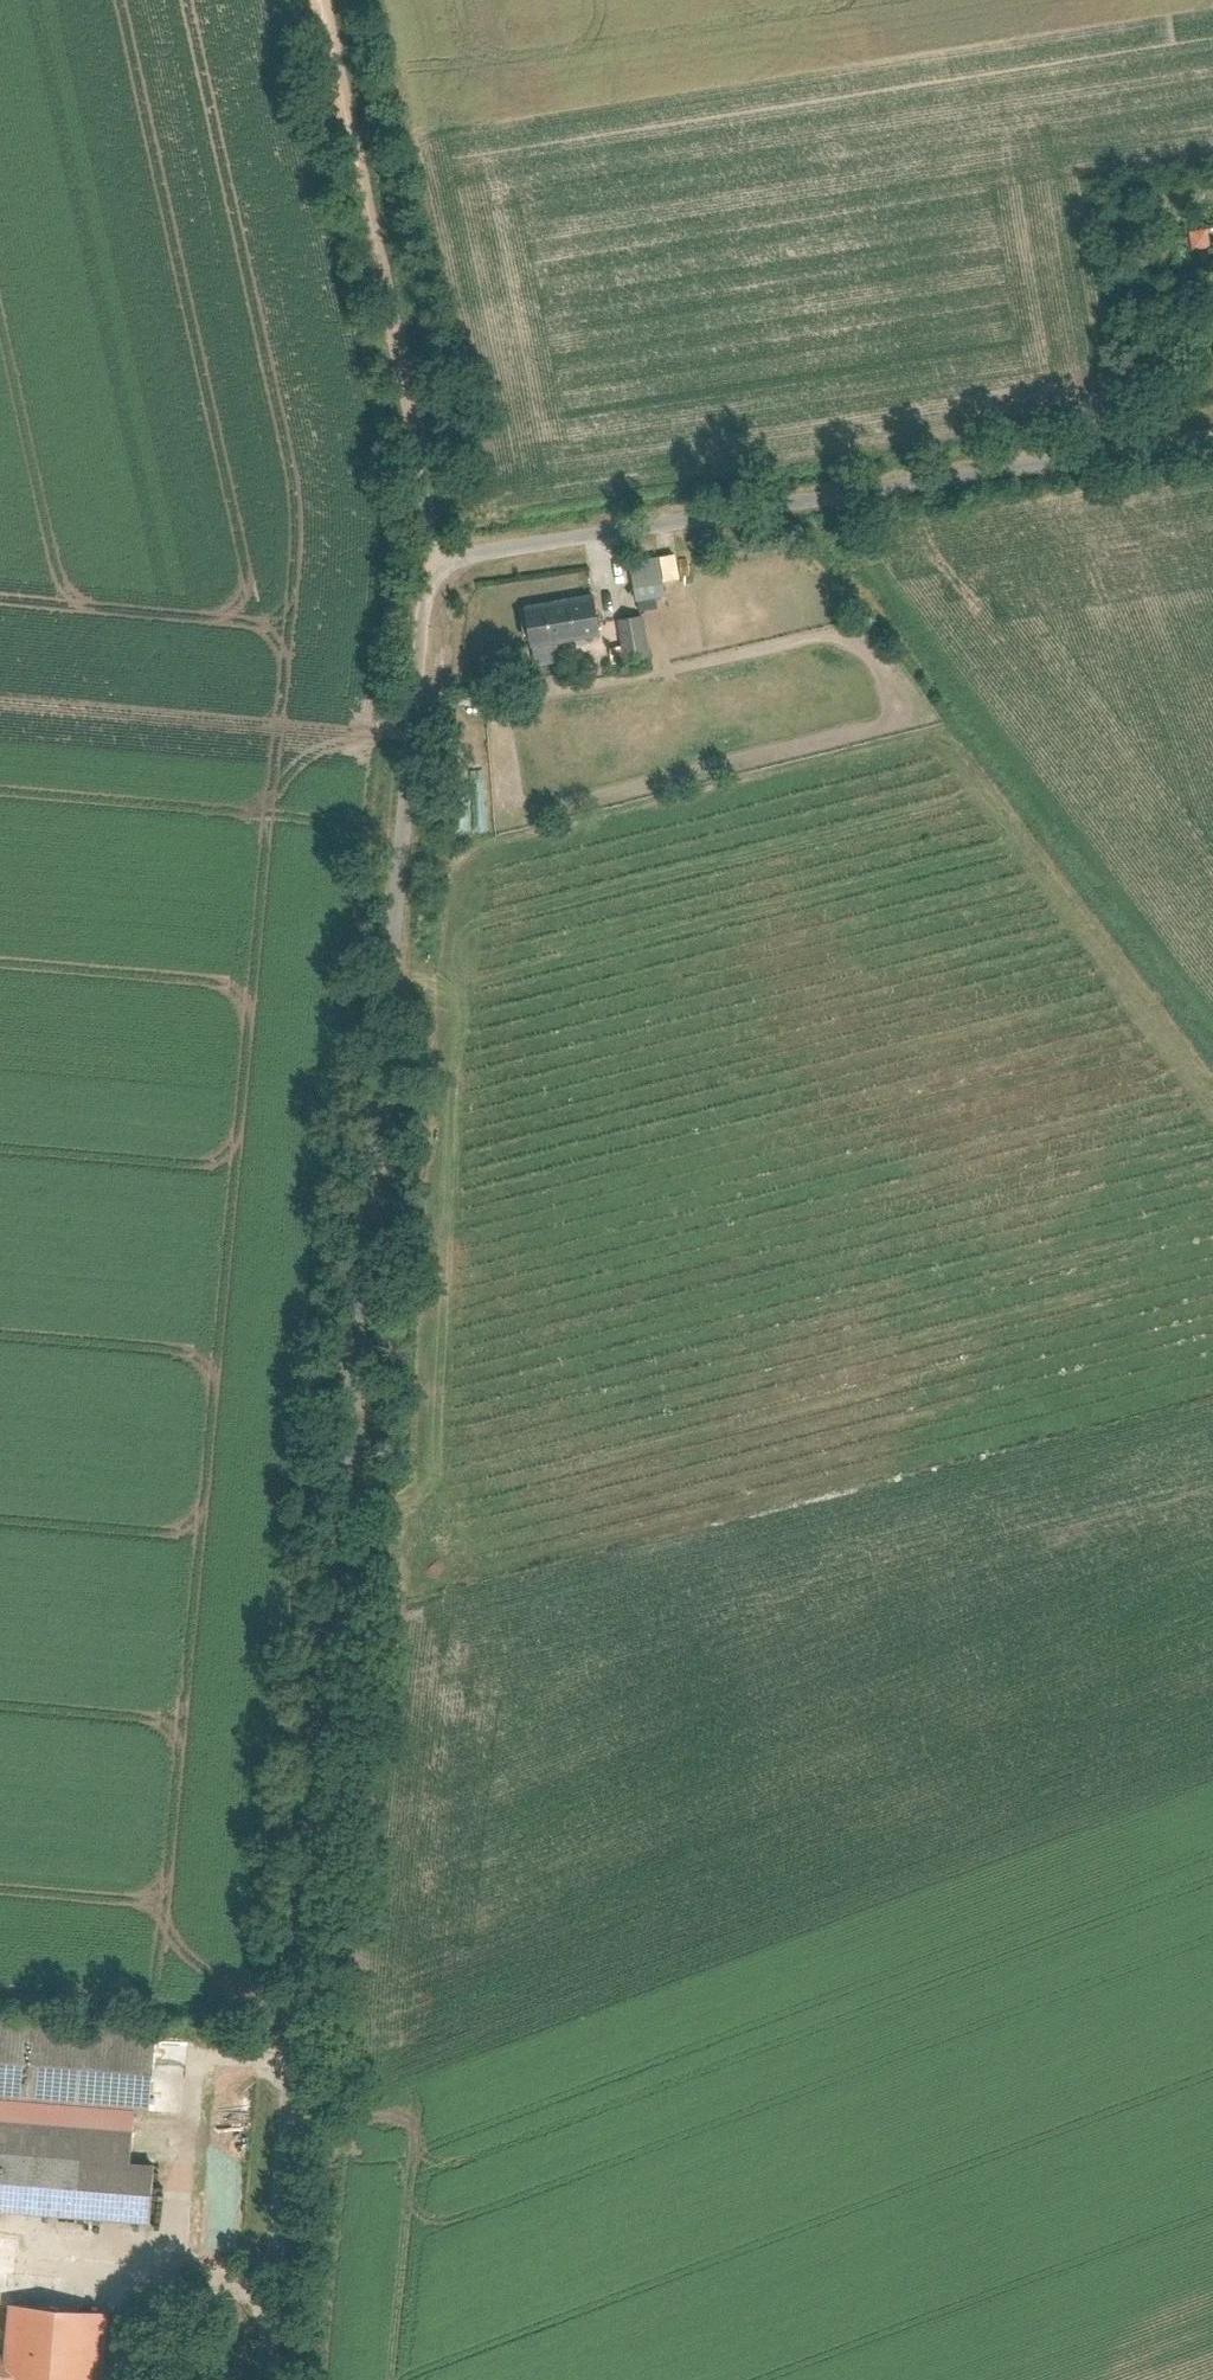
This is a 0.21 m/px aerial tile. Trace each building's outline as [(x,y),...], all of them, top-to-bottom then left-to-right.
[(627,558),(631,599),(664,596),(662,579),(681,577),(679,553),(627,558)] [(584,592),(504,605),(514,671),(594,659),(584,592)] [(627,656),(647,654),(645,612),(625,614),(627,656)] [(0,2020),(0,2208),(143,2218),(147,2161),(117,2159),(121,2111),(137,2112),(143,2030),(0,2020)] [(121,2309),(0,2300),(0,2379),(116,2379),(121,2309)]
